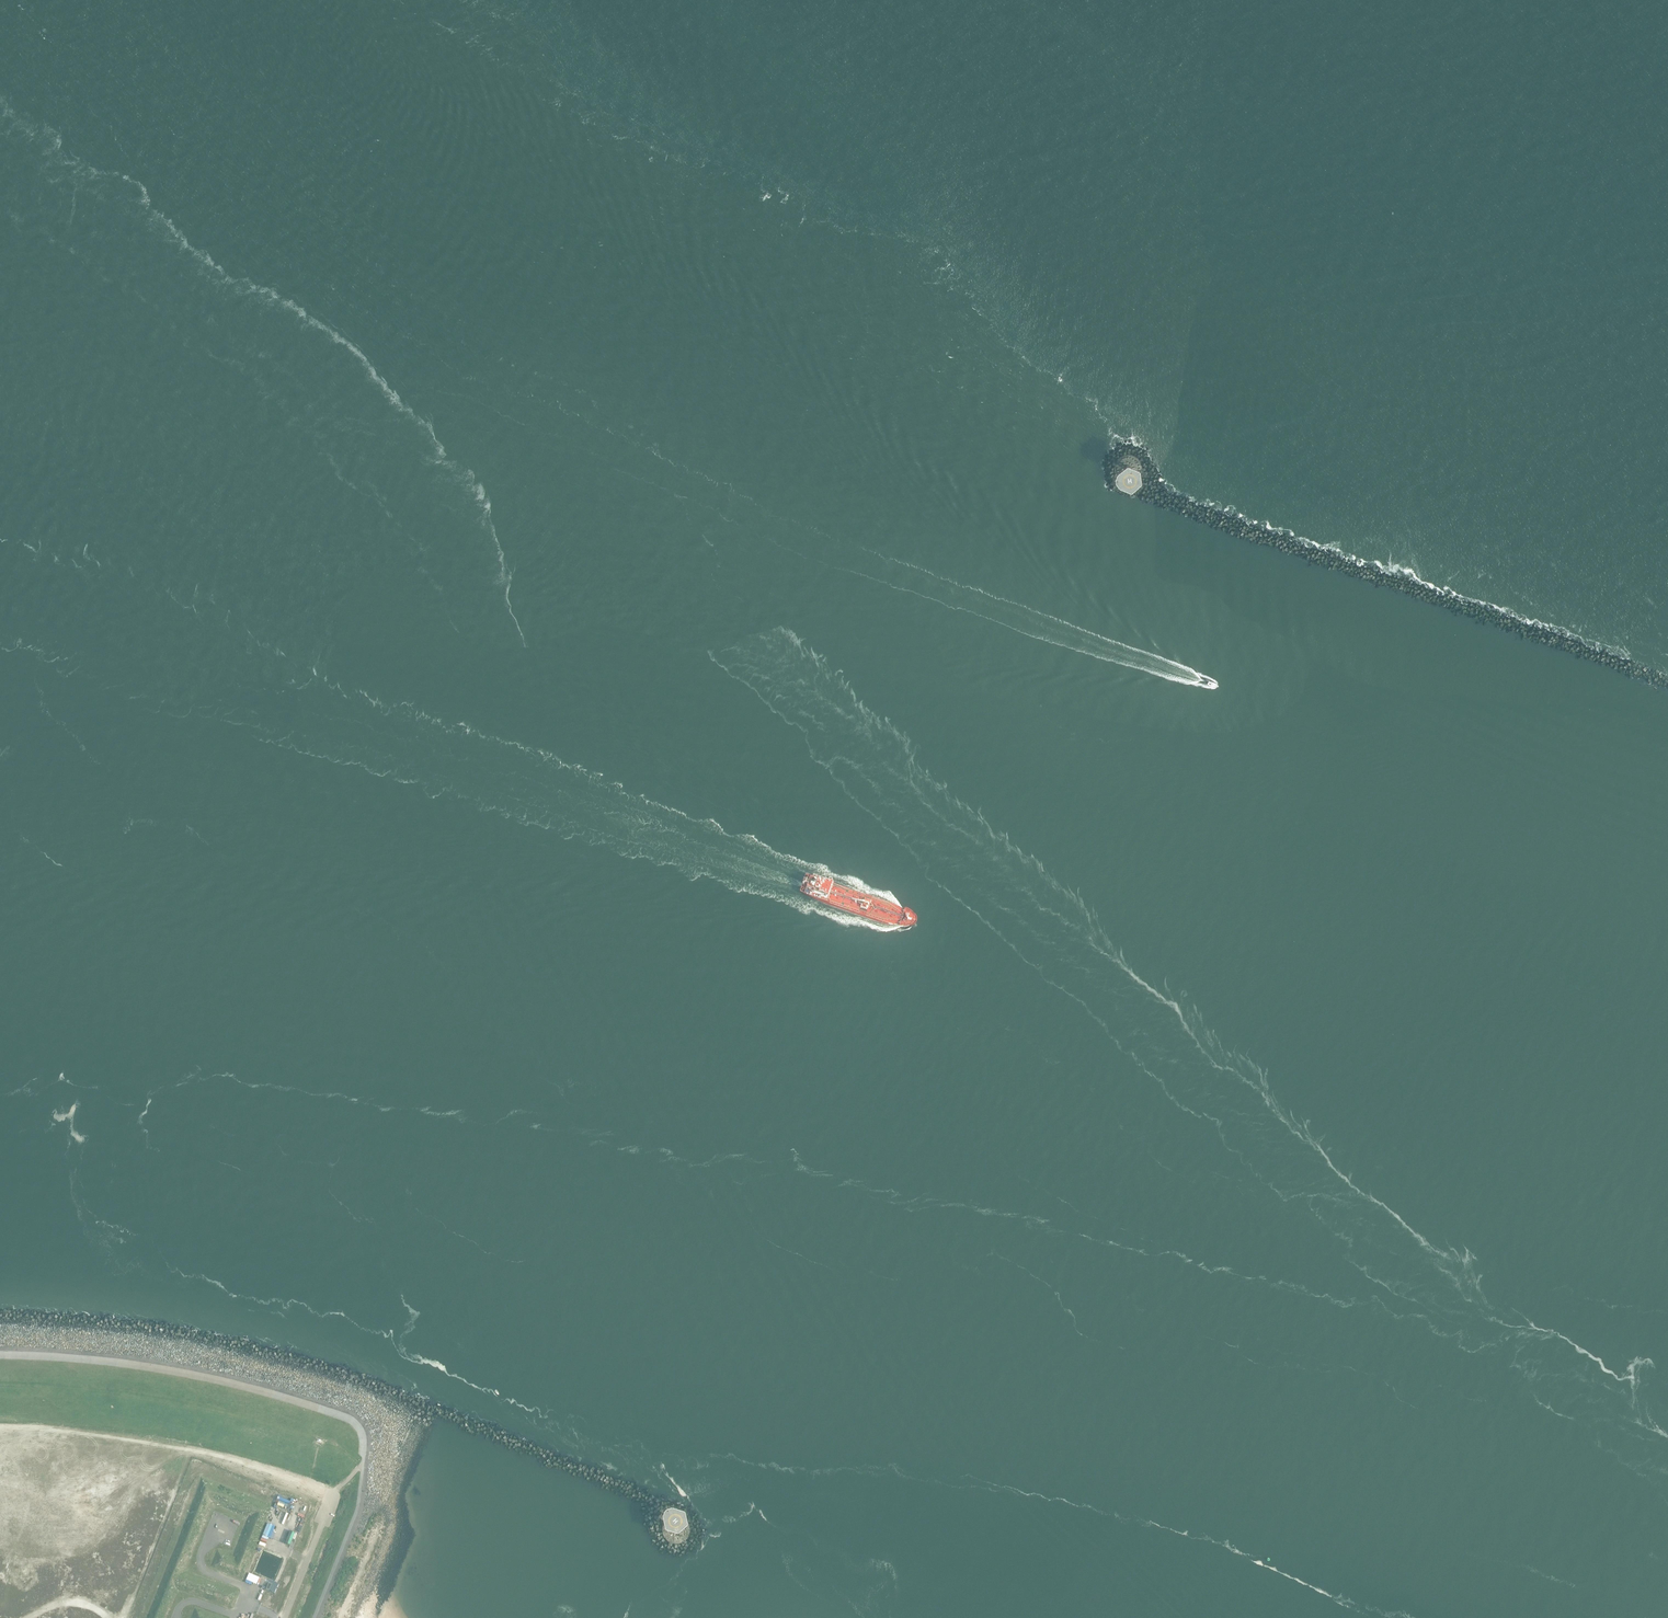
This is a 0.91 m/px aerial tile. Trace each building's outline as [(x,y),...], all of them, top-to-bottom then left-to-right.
[(1139,460),(1127,455),(1118,461),(1117,463),(1116,466),(1115,468),(1115,471),(1116,473),(1119,476),(1131,481),(1141,472),(1139,460)] [(289,1508),(291,1503),(278,1497),(276,1502),(289,1508)] [(674,1516),(668,1518),(666,1520),(664,1525),(666,1538),(678,1542),(688,1533),(686,1521),(674,1516)] [(269,1537),(270,1531),(264,1530),(262,1538),(265,1538),(266,1536),(269,1537)] [(246,1582),(252,1584),(252,1582),(257,1584),(259,1577),(248,1573),(246,1582)]
